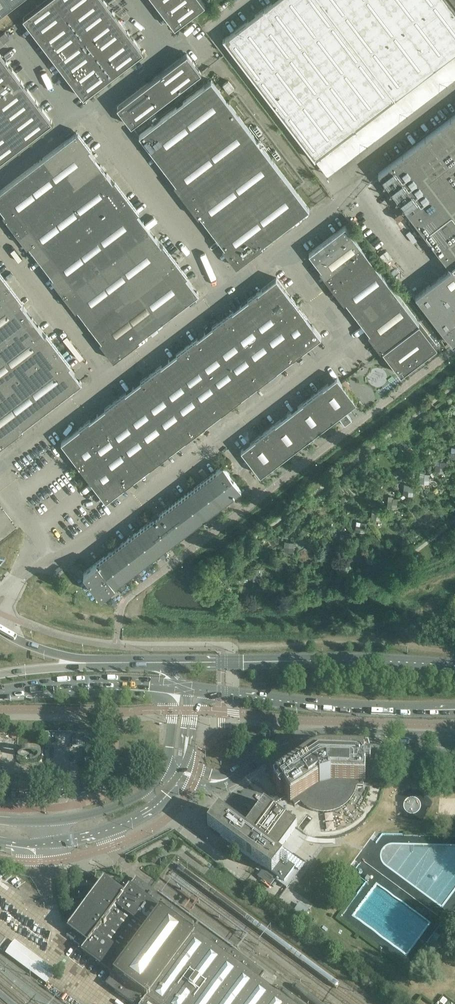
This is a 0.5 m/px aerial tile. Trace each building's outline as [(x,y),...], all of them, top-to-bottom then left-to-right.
[(16,0),(0,0),(0,12),(16,0)] [(145,52),(108,0),(66,0),(66,13),(66,21),(63,23),(56,23),(58,27),(58,32),(51,32),(49,33),(42,33),(38,27),(38,30),(43,37),(65,69),(84,96),(145,52)] [(192,14),(205,4),(202,0),(169,0),(160,7),(175,27),(192,14)] [(320,0),(275,0),(264,8),(355,129),(395,98),(320,0)] [(384,0),(320,0),(395,98),(435,68),(384,0)] [(446,0),(384,0),(435,68),(454,52),(454,12),(446,0)] [(454,12),(454,0),(446,0),(454,12)] [(355,129),(264,8),(223,39),(315,160),(355,129)] [(166,99),(201,72),(187,53),(152,80),(166,99)] [(22,82),(7,62),(0,67),(0,98),(22,82)] [(132,125),(166,99),(152,80),(117,107),(132,125)] [(174,181),(176,184),(178,187),(181,190),(183,193),(188,200),(191,203),(194,207),(200,215),(225,247),(230,255),(233,258),(237,264),(262,245),(264,244),(272,237),(287,226),(310,209),(294,189),(227,101),(212,80),(139,135),(154,155),(167,171),(167,172),(170,176),(171,177),(174,181)] [(234,88),(228,80),(223,85),(229,92),(234,88)] [(37,101),(22,82),(0,98),(0,115),(7,124),(37,101)] [(52,121),(37,101),(7,124),(22,144),(52,121)] [(241,105),(237,108),(246,119),(250,116),(241,105)] [(379,173),(451,268),(454,265),(454,114),(379,173)] [(255,123),(251,126),(260,136),(264,133),(255,123)] [(22,144),(7,124),(0,129),(0,161),(22,144)] [(101,165),(95,157),(76,133),(42,158),(67,190),(101,165)] [(273,146),(270,149),(278,160),(282,157),(273,146)] [(67,190),(42,158),(0,191),(0,207),(5,214),(3,215),(15,230),(67,190)] [(91,223),(125,197),(113,181),(101,165),(67,190),(91,223)] [(288,166),(284,169),(293,180),(297,177),(288,166)] [(115,180),(113,181),(125,197),(127,195),(115,180)] [(199,217),(200,215),(194,207),(191,203),(188,200),(186,196),(183,193),(181,190),(178,187),(176,184),(174,185),(186,201),(199,217)] [(41,261),(91,223),(67,190),(15,230),(27,247),(29,245),(41,261)] [(127,195),(125,197),(138,213),(139,212),(127,195)] [(150,229),(138,213),(125,197),(91,223),(116,255),(150,229)] [(64,295),(116,255),(91,223),(41,261),(53,277),(52,279),(64,295)] [(319,266),(322,270),(325,274),(328,278),(331,282),(332,284),(333,285),(370,258),(345,225),(309,253),(313,259),(316,262),(319,266)] [(140,287),(174,261),(162,245),(156,237),(150,229),(116,255),(140,287)] [(164,243),(162,245),(174,261),(176,260),(164,243)] [(263,247),(262,245),(237,264),(233,258),(230,255),(225,247),(223,249),(237,267),(263,247)] [(90,325),(140,287),(116,255),(64,295),(76,310),(77,309),(90,325)] [(370,258),(333,285),(335,287),(336,289),(346,301),(352,309),(355,314),(358,318),(395,290),(370,258)] [(176,260),(174,261),(186,276),(188,275),(176,260)] [(192,284),(186,276),(174,261),(140,287),(165,319),(166,319),(199,293),(192,284)] [(451,268),(440,277),(454,297),(454,265),(451,268)] [(332,287),(333,285),(332,284),(331,282),(328,278),(325,274),(322,270),(320,271),(332,287)] [(0,272),(0,295),(11,286),(0,272)] [(440,277),(416,295),(448,337),(453,344),(454,342),(454,297),(440,277)] [(294,301),(291,296),(288,293),(285,289),(283,286),(280,282),(277,278),(272,281),(268,284),(264,287),(260,290),(259,291),(281,321),(299,307),(298,305),(296,302),(294,301)] [(344,303),(346,301),(336,289),(335,287),(333,285),(332,287),(344,303)] [(23,305),(21,302),(22,301),(11,286),(0,295),(0,345),(34,319),(23,305)] [(90,325),(102,341),(114,357),(139,339),(164,320),(165,319),(140,287),(90,325)] [(367,329),(370,333),(373,337),(376,341),(380,346),(383,350),(419,322),(395,290),(358,318),(361,321),(364,325),(367,329)] [(281,321),(259,291),(253,295),(244,302),(241,305),(263,334),(281,321)] [(263,334),(241,305),(237,308),(233,311),(228,315),(227,316),(225,317),(223,319),(245,348),(263,334)] [(319,332),(315,328),(310,321),(307,317),(304,313),(302,311),(301,309),(299,307),(281,321),(304,350),(305,349),(309,346),(313,343),(315,341),(317,340),(319,338),(322,336),(319,332)] [(34,319),(0,345),(0,348),(23,378),(58,351),(34,319)] [(245,348),(223,319),(221,320),(218,322),(217,323),(209,329),(205,332),(227,362),(245,348)] [(304,350),(281,321),(263,334),(286,364),(289,361),(297,355),(299,354),(301,352),(304,350)] [(419,322),(383,350),(386,355),(392,362),(397,369),(399,371),(401,374),(424,357),(438,346),(437,345),(419,322)] [(227,362),(205,332),(201,335),(193,341),(191,343),(189,344),(187,346),(209,375),(227,362)] [(381,351),(383,350),(380,346),(376,341),(373,337),(370,333),(368,335),(381,351)] [(286,364),(263,334),(245,348),(268,377),(272,374),(274,373),(282,367),(286,364)] [(140,340),(139,339),(114,357),(102,341),(100,342),(114,360),(140,340)] [(209,375),(187,346),(185,347),(183,349),(181,351),(173,357),(169,360),(191,389),(209,375)] [(23,378),(0,348),(0,395),(23,378)] [(268,377),(245,348),(227,362),(250,391),(253,388),(261,382),(263,381),(265,379),(268,377)] [(82,382),(58,351),(23,378),(47,409),(82,382)] [(191,389),(169,360),(165,362),(157,368),(155,370),(153,372),(151,373),(173,403),(191,389)] [(250,391),(227,362),(209,375),(232,405),(234,403),(236,401),(238,400),(246,394),(250,391)] [(173,403),(151,373),(149,375),(147,377),(145,378),(137,384),(133,387),(155,416),(173,403)] [(232,405),(209,375),(191,389),(214,419),(218,416),(225,410),(227,408),(230,406),(232,405)] [(354,404),(357,402),(350,393),(341,382),(337,376),(333,379),(323,388),(313,395),(333,420),(338,416),(345,411),(350,407),(354,404)] [(22,428),(47,409),(23,378),(0,395),(0,445),(22,428)] [(155,416),(133,387),(129,390),(121,396),(119,397),(117,399),(115,401),(137,430),(155,416)] [(214,419),(191,389),(173,403),(196,432),(198,431),(200,429),(202,427),(210,421),(214,419)] [(333,420),(313,395),(304,402),(294,409),(289,413),(309,438),(333,420)] [(137,430),(115,401),(113,402),(111,404),(109,405),(101,411),(97,414),(119,444),(137,430)] [(196,432),(173,403),(155,416),(178,446),(182,443),(190,437),(192,435),(194,434),(196,432)] [(352,420),(345,411),(338,416),(341,420),(342,421),(345,425),(352,420)] [(309,438),(289,413),(285,416),(274,424),(265,431),(285,457),(309,438)] [(119,444),(97,414),(90,420),(82,426),(79,428),(101,458),(119,444)] [(178,446),(155,416),(137,430),(160,460),(162,458),(164,456),(166,455),(174,449),(178,446)] [(22,428),(0,445),(0,447),(23,429),(22,428)] [(101,458),(79,428),(76,430),(61,442),(72,456),(80,467),(84,471),(101,458)] [(160,460),(137,430),(119,444),(142,473),(147,470),(154,464),(158,461),(160,460)] [(285,457),(265,431),(256,439),(246,446),(241,450),(260,475),(285,457)] [(142,473),(119,444),(101,458),(124,487),(126,485),(131,482),(133,480),(138,476),(142,473)] [(124,487),(101,458),(84,471),(86,475),(95,486),(106,501),(110,498),(114,494),(118,491),(122,488),(124,487)] [(444,472),(445,464),(446,463),(446,462),(436,461),(435,471),(439,471),(439,472),(444,472)] [(185,532),(229,499),(231,497),(233,496),(241,489),(234,479),(231,475),(224,466),(201,483),(196,487),(172,505),(170,507),(167,509),(164,511),(160,514),(153,519),(149,523),(120,544),(116,548),(90,567),(84,572),(86,576),(95,586),(102,596),(125,578),(128,576),(130,574),(166,547),(168,545),(170,544),(178,537),(182,535),(185,532)] [(429,484),(430,474),(425,474),(425,473),(420,473),(418,483),(424,483),(424,484),(429,484)] [(413,496),(414,486),(409,486),(404,485),(403,495),(408,495),(408,496),(413,496)] [(397,509),(398,499),(393,498),(388,497),(387,507),(392,508),(397,509)] [(381,521),(382,511),(377,510),(372,509),(371,519),(381,521)] [(365,533),(366,523),(361,522),(356,521),(355,531),(365,533)] [(312,536),(308,531),(304,534),(308,539),(312,536)] [(349,545),(350,535),(340,534),(339,543),(349,545)] [(293,552),(294,543),(294,542),(289,542),(289,541),(284,541),(283,551),(293,552)] [(333,557),(335,547),(330,546),(325,545),(323,556),(333,557)] [(259,579),(260,569),(254,568),(250,567),(249,578),(254,578),(254,579),(259,579)] [(91,745),(92,732),(61,731),(60,744),(91,745)] [(322,753),(323,753),(322,746),(317,747),(314,748),(310,749),(308,750),(311,756),(312,756),(314,755),(316,754),(318,753),(320,753),(322,753)] [(365,782),(366,769),(370,770),(371,769),(371,767),(370,764),(370,762),(370,759),(369,758),(369,757),(368,754),(325,753),(323,753),(322,753),(320,753),(318,753),(316,754),(314,755),(312,756),(311,756),(310,757),(308,758),(291,770),(273,781),(274,783),(274,785),(275,787),(276,789),(276,790),(277,791),(278,792),(279,794),(280,796),(277,798),(273,800),(266,805),(264,803),(262,806),(246,827),(244,830),(246,832),(283,860),(283,859),(277,855),(297,828),(270,807),(276,803),(279,801),(286,796),(291,803),(292,802),(295,806),(307,798),(308,800),(310,801),(311,802),(313,802),(314,803),(316,804),(318,804),(319,805),(321,805),(323,805),(325,805),(327,805),(328,805),(330,805),(332,804),(334,804),(335,803),(337,802),(338,802),(339,801),(341,799),(342,798),(344,796),(345,794),(346,794),(347,792),(348,790),(348,789),(349,788),(349,786),(363,787),(364,782),(365,782)] [(285,861),(283,860),(246,832),(244,830),(220,812),(209,826),(221,835),(220,836),(221,836),(259,864),(284,883),(295,869),(292,867),(287,862),(285,861)] [(135,853),(137,857),(169,840),(166,836),(135,853)] [(212,865),(183,843),(180,847),(209,868),(212,865)] [(258,981),(264,974),(136,879),(131,886),(130,885),(123,895),(103,880),(68,928),(71,931),(84,940),(89,944),(83,952),(100,964),(114,975),(106,985),(132,1003),(143,1003),(147,999),(153,1003),(288,1003),(258,981)] [(84,940),(71,931),(67,937),(79,946),(84,940)] [(15,940),(14,942),(5,954),(46,984),(56,971),(15,940)]
